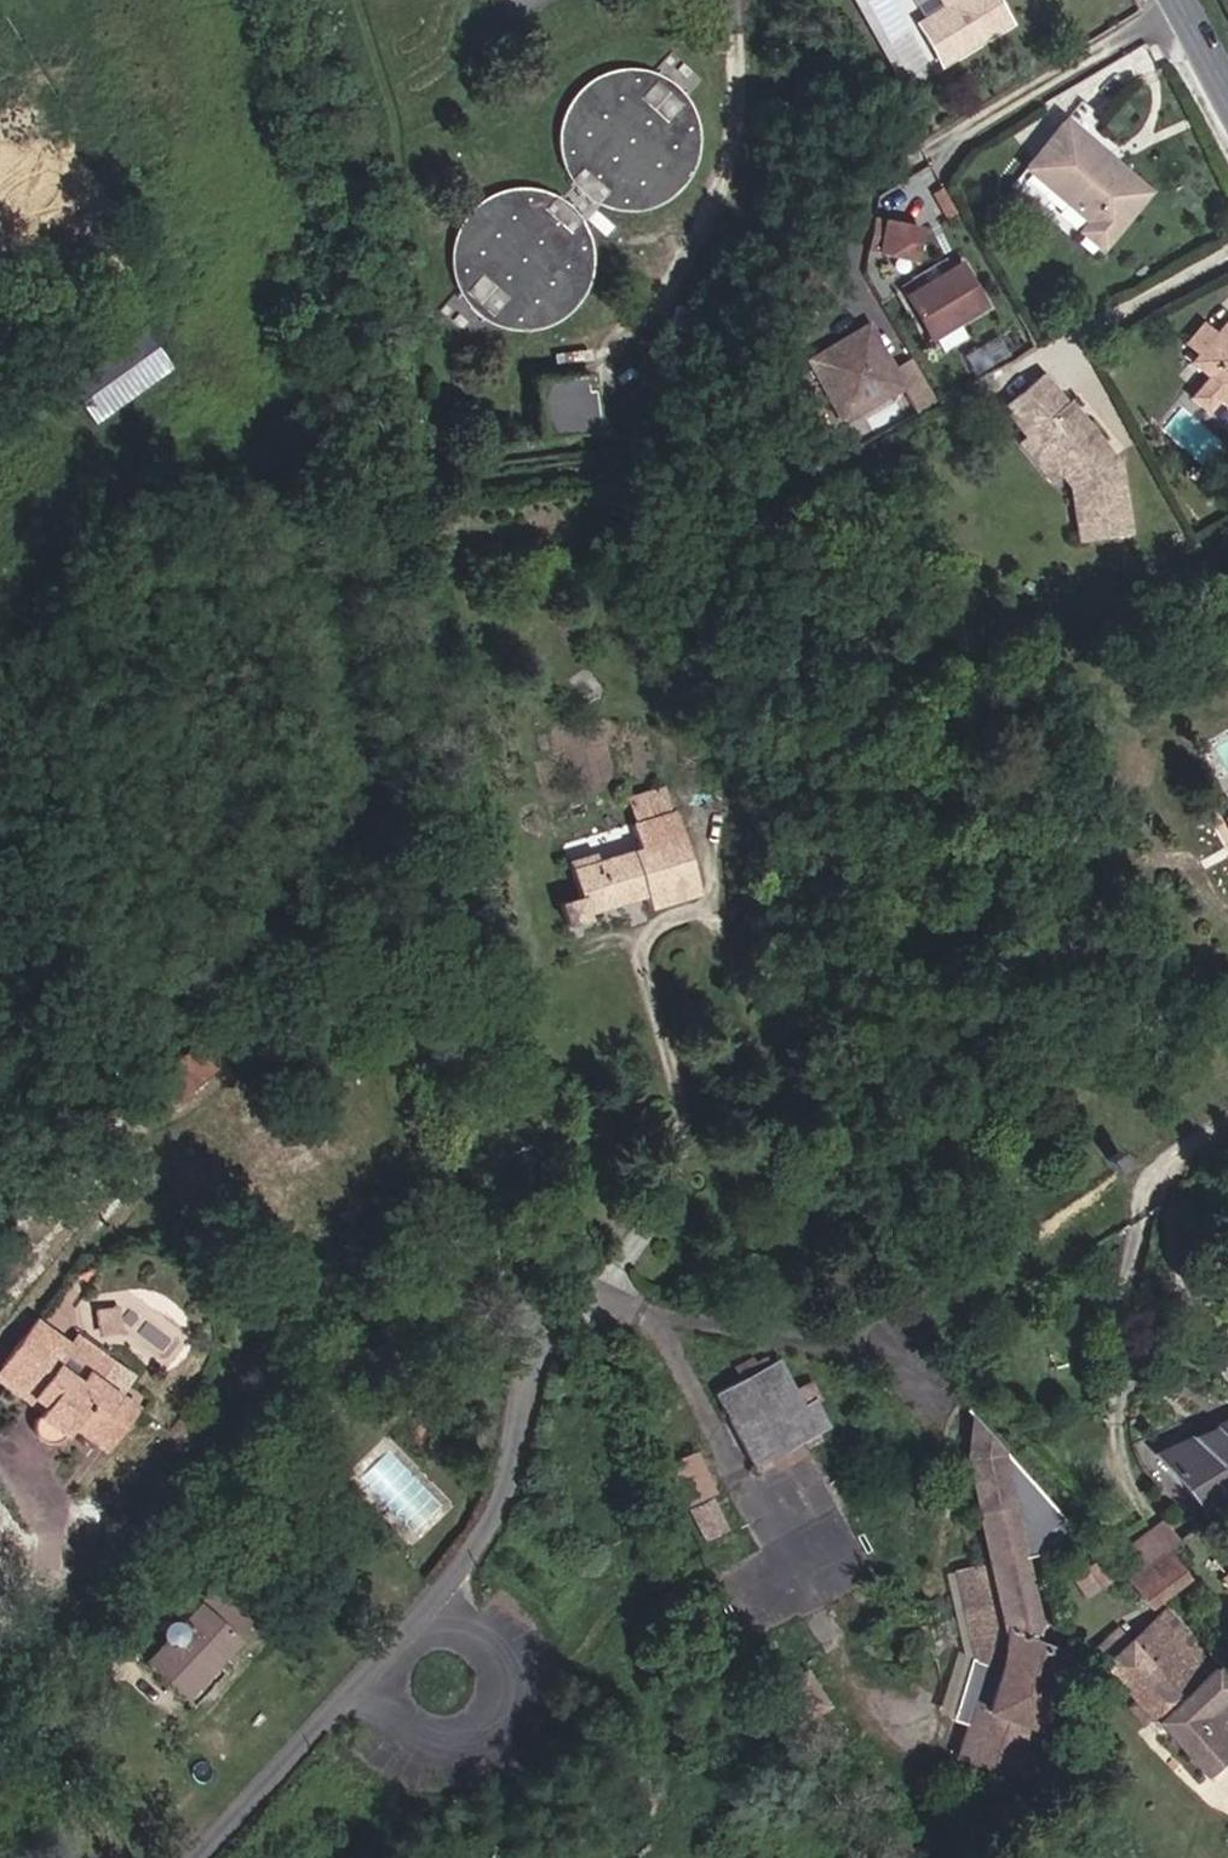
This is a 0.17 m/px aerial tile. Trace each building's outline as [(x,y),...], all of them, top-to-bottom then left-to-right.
[(945,64),(1015,21),(1003,0),(944,0),(947,5),(919,23),(945,64)] [(414,24),(430,15),(423,2),(406,11),(414,24)] [(1159,195),(1069,118),(1023,170),(1100,224),(1091,235),(1116,255),(1159,195)] [(893,248),(863,241),(857,271),(886,277),(893,248)] [(909,363),(968,332),(945,288),(886,319),(909,363)] [(451,316),(447,308),(432,323),(460,351),(474,337),(466,331),(458,324),(451,316)] [(1224,323),(1211,337),(1190,360),(1183,367),(1200,380),(1192,389),(1209,404),(1222,415),(1227,416),(1227,327),(1224,323)] [(1176,348),(1190,360),(1211,337),(1197,325),(1176,348)] [(99,334),(22,390),(52,430),(128,374),(99,334)] [(996,336),(963,357),(975,376),(1008,355),(996,336)] [(846,348),(783,383),(810,431),(872,396),(846,348)] [(1045,374),(1002,408),(1026,439),(1021,446),(1055,490),(1061,481),(1071,485),(1080,543),(1136,534),(1127,464),(1045,374)] [(596,380),(539,387),(548,435),(603,430),(597,393),(590,393),(589,385),(597,384),(596,380)] [(891,385),(872,396),(895,437),(915,427),(891,385)] [(1180,402),(1198,417),(1209,404),(1192,389),(1180,402)] [(707,898),(670,787),(632,798),(648,848),(578,866),(589,898),(571,903),(579,925),(651,901),(657,915),(707,898)] [(1219,821),(1227,839),(1227,816),(1219,821)] [(174,1097),(205,1083),(192,1054),(161,1068),(174,1097)] [(1103,1165),(1117,1157),(1106,1140),(1092,1148),(1103,1165)] [(34,1324),(0,1377),(0,1385),(37,1409),(31,1420),(56,1436),(61,1430),(99,1454),(132,1402),(99,1381),(110,1364),(67,1337),(63,1343),(34,1324)] [(735,1380),(708,1394),(745,1463),(749,1462),(776,1449),(777,1452),(823,1427),(809,1401),(813,1399),(805,1383),(788,1392),(771,1360),(750,1372),(745,1362),(730,1370),(735,1380)] [(1019,1545),(1051,1515),(951,1411),(940,1477),(953,1491),(942,1501),(955,1596),(971,1594),(979,1662),(954,1746),(1062,1779),(1069,1753),(1040,1745),(1044,1730),(1017,1722),(1019,1712),(1034,1716),(1052,1641),(1019,1632),(1026,1613),(1019,1545)] [(1161,1453),(1213,1517),(1227,1508),(1227,1423),(1161,1453)] [(660,1502),(686,1489),(667,1449),(641,1462),(660,1502)] [(754,1471),(780,1458),(777,1452),(776,1449),(749,1462),(754,1471)] [(701,1526),(687,1496),(667,1505),(681,1535),(701,1526)] [(1171,1550),(1185,1537),(1168,1517),(1120,1559),(1128,1568),(1161,1539),(1171,1550)] [(1137,1577),(1151,1566),(1171,1550),(1161,1539),(1128,1568),(1137,1577)] [(1159,1601),(1173,1589),(1151,1566),(1137,1577),(1159,1601)] [(1151,1608),(1159,1601),(1137,1577),(1128,1584),(1151,1608)] [(142,1670),(177,1704),(247,1632),(212,1597),(190,1622),(166,1623),(158,1633),(160,1650),(142,1670)] [(1183,1729),(1161,1703),(1203,1666),(1141,1620),(1114,1641),(1100,1626),(1073,1653),(1137,1725),(1144,1718),(1168,1743),(1183,1729)] [(177,1704),(182,1709),(252,1636),(247,1632),(177,1704)] [(1227,1739),(1227,1694),(1203,1666),(1161,1703),(1183,1729),(1168,1743),(1192,1772),(1227,1739)] [(771,1730),(809,1711),(788,1671),(752,1692),(771,1730)]
